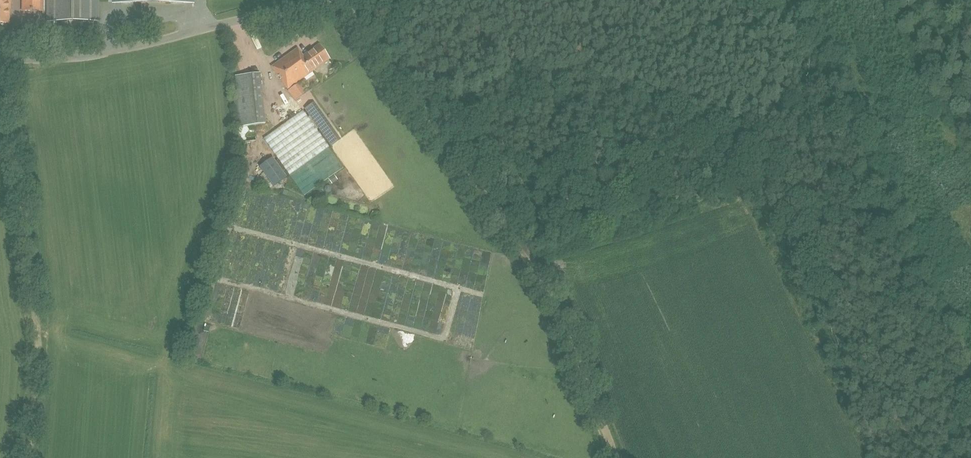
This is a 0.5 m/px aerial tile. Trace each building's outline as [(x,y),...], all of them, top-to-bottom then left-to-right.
[(9,23),(9,9),(11,9),(11,0),(0,0),(0,23),(9,23)] [(22,11),(42,11),(42,0),(22,0),(22,11)] [(48,21),(98,21),(98,0),(48,0),(48,21)] [(306,54),(317,68),(330,59),(319,44),(306,54)] [(317,68),(306,54),(303,56),(298,48),(272,67),(288,89),(317,68)] [(303,111),(263,139),(289,175),(329,147),(303,111)] [(287,176),(273,156),(259,166),(273,186),(287,176)]
